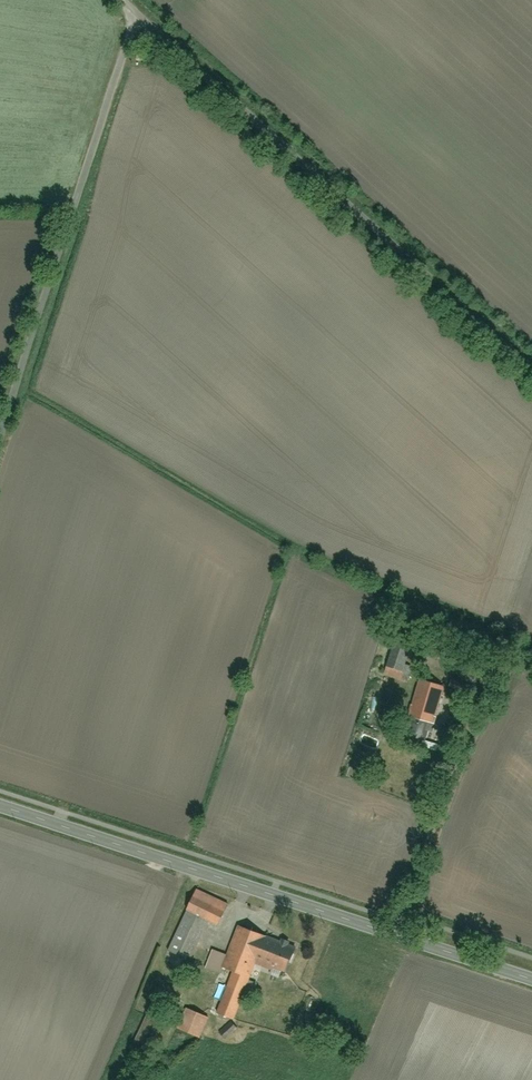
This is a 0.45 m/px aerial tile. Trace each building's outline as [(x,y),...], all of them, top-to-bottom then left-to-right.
[(137,48),(135,60),(152,63),(154,51),(137,48)] [(394,639),(383,675),(407,682),(411,668),(404,666),(411,644),(394,639)] [(435,641),(431,651),(451,658),(455,648),(435,641)] [(461,682),(451,679),(448,688),(458,691),(461,682)] [(409,716),(434,723),(444,688),(419,681),(409,716)] [(373,696),(368,712),(375,714),(380,698),(373,696)] [(195,895),(168,950),(189,960),(208,923),(218,928),(226,910),(195,895)] [(253,969),(248,967),(251,959),(286,971),(293,950),(258,937),(259,934),(236,926),(225,955),(213,950),(206,970),(228,978),(214,1015),(233,1022),(253,969)] [(178,1031),(199,1039),(207,1018),(186,1010),(178,1031)]
